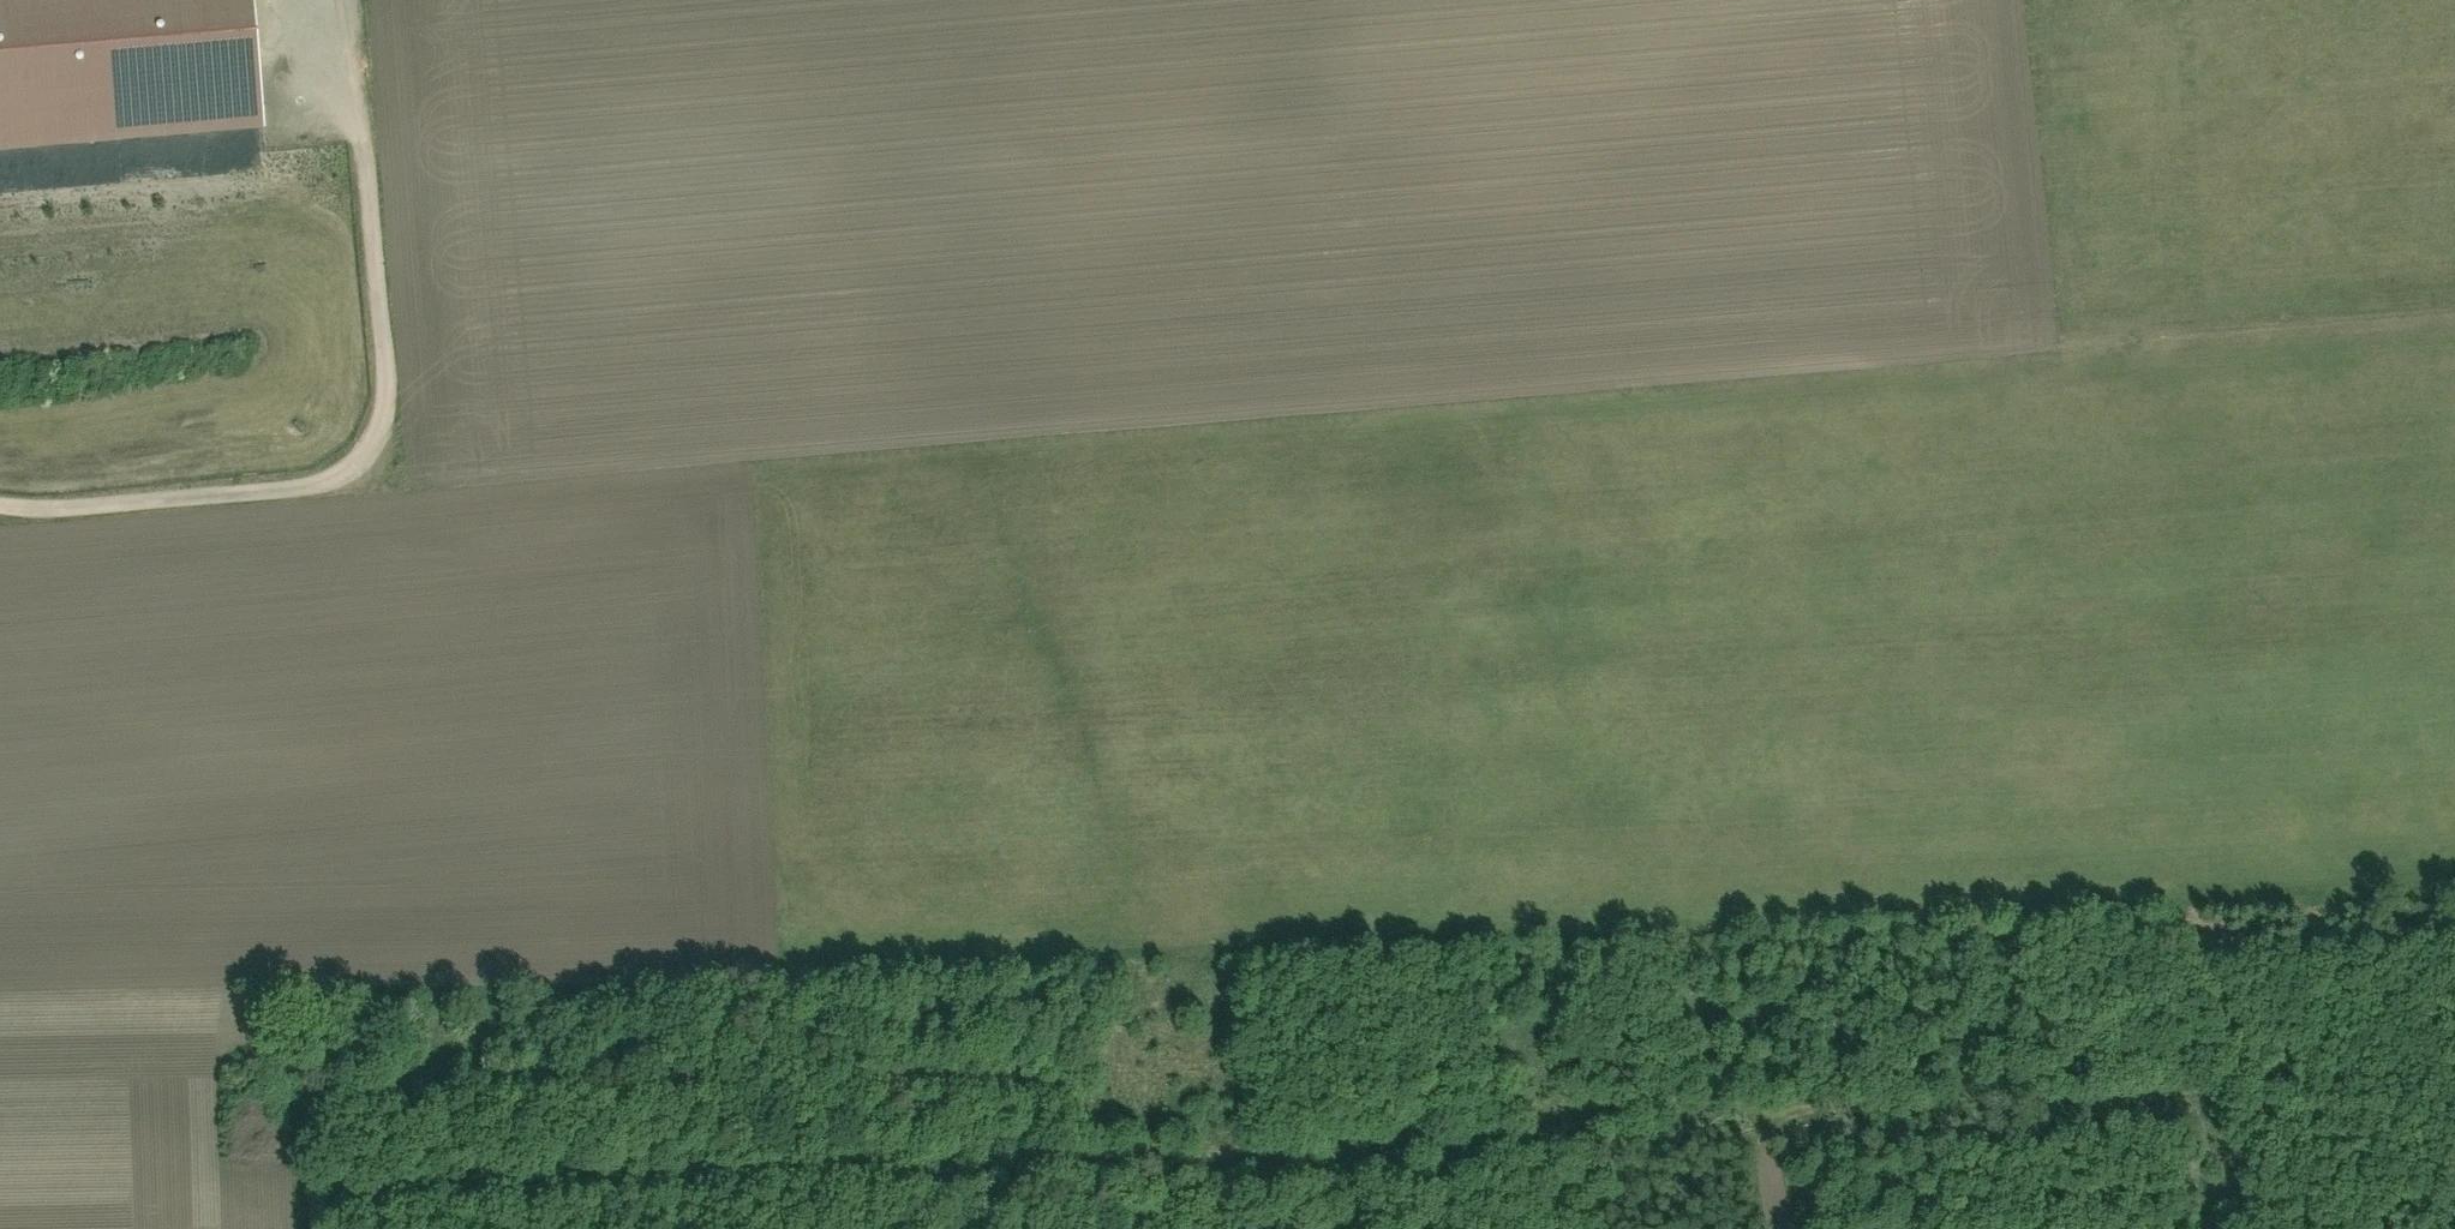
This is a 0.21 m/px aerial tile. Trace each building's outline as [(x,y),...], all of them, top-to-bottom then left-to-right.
[(265,125),(254,0),(0,0),(0,148),(265,125)]
